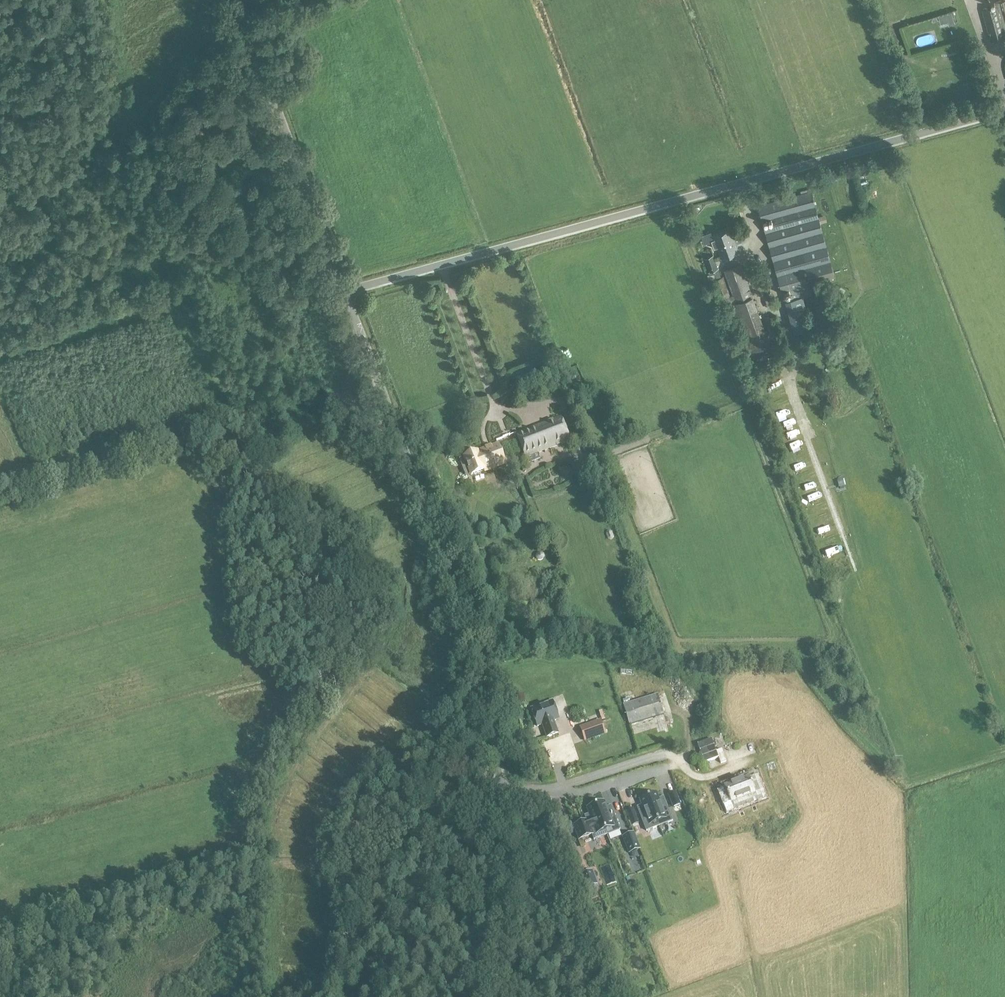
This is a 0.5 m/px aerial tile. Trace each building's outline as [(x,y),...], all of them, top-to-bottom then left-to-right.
[(994,1),(996,6),(982,10),(991,41),(1004,37),(1004,0),(998,0),(994,1)] [(784,291),(787,300),(785,301),(794,333),(812,328),(803,296),(799,297),(796,288),(835,277),(831,261),(812,190),(757,205),(777,276),(781,292),(784,291)] [(717,248),(720,258),(739,251),(731,229),(712,236),(714,240),(711,241),(714,249),(717,248)] [(704,258),(709,272),(710,271),(720,299),(722,299),(725,307),(728,306),(746,353),(771,343),(753,295),(741,263),(723,270),(733,294),(731,295),(723,275),(721,276),(713,255),(704,258)] [(569,370),(576,368),(572,358),(566,361),(569,370)] [(570,441),(561,417),(517,434),(526,458),(527,458),(538,453),(570,441)] [(477,452),(464,457),(471,476),(484,471),(484,472),(505,464),(497,443),(477,451),(477,452)] [(607,524),(602,526),(606,535),(611,533),(607,524)] [(536,555),(541,551),(537,546),(532,550),(536,555)] [(580,699),(584,713),(598,709),(593,695),(580,699)] [(658,695),(623,706),(629,725),(664,715),(658,695)] [(553,701),(531,709),(537,727),(543,724),(548,737),(558,734),(553,721),(559,719),(553,701)] [(601,721),(581,728),(585,740),(605,733),(601,721)] [(673,732),(685,732),(685,722),(673,723),(673,732)] [(608,756),(619,754),(616,741),(606,743),(608,756)] [(675,793),(669,795),(674,807),(680,805),(675,793)] [(656,794),(648,797),(659,826),(673,821),(663,797),(659,799),(656,794)] [(659,826),(648,797),(640,800),(642,806),(637,807),(640,815),(646,831),(659,826)] [(596,806),(607,835),(620,830),(611,806),(606,808),(604,802),(596,806)] [(594,840),(607,835),(596,806),(587,809),(590,814),(585,816),(587,822),(574,827),(579,840),(592,835),(594,840)] [(631,822),(636,819),(632,809),(627,811),(631,822)] [(623,837),(629,853),(640,849),(633,833),(623,837)] [(591,871),(581,875),(586,889),(597,885),(591,871)]
